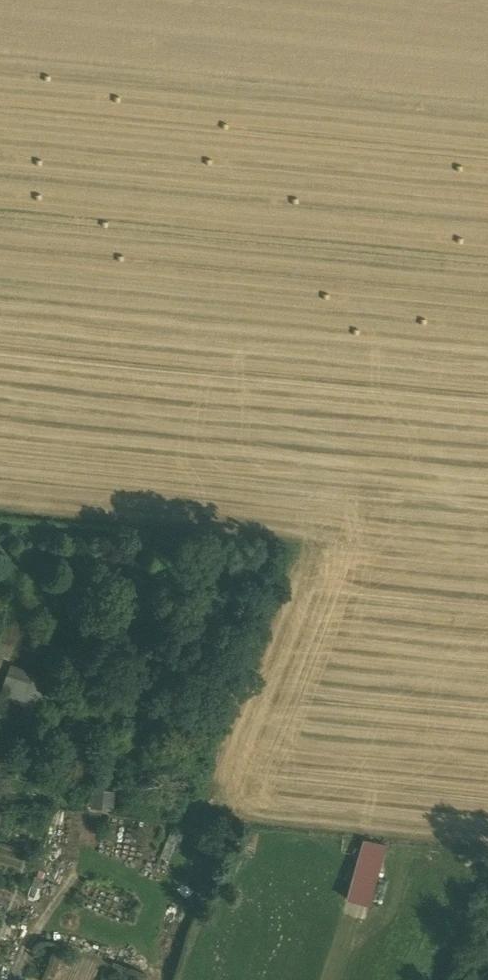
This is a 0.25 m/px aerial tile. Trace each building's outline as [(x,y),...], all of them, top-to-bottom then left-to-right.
[(12,648),(0,644),(0,663),(2,656),(9,657),(12,648)] [(36,673),(12,666),(0,707),(0,719),(17,735),(37,741),(56,684),(35,675),(36,673)] [(111,811),(114,794),(93,791),(90,808),(111,811)] [(369,905),(386,847),(363,840),(347,899),(369,905)]
